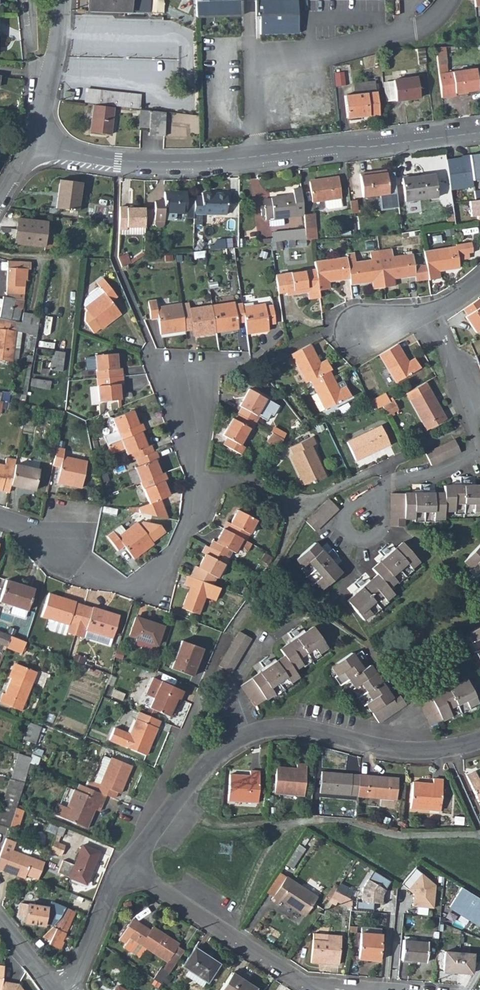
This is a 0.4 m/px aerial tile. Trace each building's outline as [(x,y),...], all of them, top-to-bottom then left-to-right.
[(88,11),(130,12),(130,0),(89,0),(88,11)] [(196,16),(240,15),(240,1),(207,2),(207,0),(195,0),(196,16)] [(297,0),(265,0),(255,0),(256,15),(260,15),(260,34),(298,33),(298,14),(297,0)] [(448,66),(446,49),(435,50),(438,67),(448,66)] [(449,73),(448,66),(438,67),(439,74),(449,73)] [(449,73),(439,74),(442,99),(456,98),(456,94),(479,91),(476,72),(453,74),(453,73),(449,73)] [(343,75),(335,76),(337,87),(344,86),(343,75)] [(394,82),(397,102),(421,99),(418,79),(394,82)] [(354,84),(356,97),(376,94),(375,82),(354,84)] [(86,102),(140,109),(142,96),(87,89),(86,102)] [(346,98),(348,120),(381,116),(378,94),(376,94),(356,97),(346,98)] [(94,105),(91,132),(110,134),(113,107),(94,105)] [(149,137),(153,137),(154,113),(140,111),(139,130),(149,131),(149,137)] [(165,138),(166,113),(154,111),(154,113),(153,137),(165,138)] [(452,189),(475,187),(473,180),(479,179),(479,156),(479,153),(447,158),(452,189)] [(386,175),(386,172),(376,173),(377,175),(369,176),(369,174),(360,175),(362,199),(381,197),(382,211),(399,209),(395,174),(386,175)] [(404,180),(406,203),(437,199),(434,176),(404,180)] [(59,177),(55,205),(77,209),(82,181),(59,177)] [(309,183),(311,201),(325,200),(326,207),(328,209),(341,208),(339,178),(323,180),(323,182),(309,183)] [(283,219),(303,218),(303,215),(301,188),(292,189),(293,195),(271,197),(271,199),(272,206),(264,206),(264,210),(261,210),(262,217),(266,216),(266,220),(271,220),(283,219)] [(202,198),(194,198),(194,201),(194,208),(193,225),(202,225),(202,215),(226,216),(226,195),(202,194),(202,198)] [(164,214),(180,214),(180,195),(165,195),(165,204),(155,204),(155,210),(146,210),(145,226),(155,226),(156,228),(157,229),(159,230),(161,229),(162,228),(163,227),(164,225),(164,214)] [(187,208),(194,208),(194,201),(188,201),(187,195),(180,195),(180,214),(187,214),(187,208)] [(469,200),(472,217),(478,216),(479,223),(479,199),(469,200)] [(356,202),(350,203),(351,215),(361,214),(361,211),(357,212),(356,202)] [(128,227),(145,228),(145,226),(146,210),(146,209),(128,208),(128,207),(119,207),(118,230),(128,230),(128,227)] [(315,214),(303,215),(303,218),(304,230),(306,241),(314,241),(317,241),(315,214)] [(16,218),(13,242),(43,245),(46,221),(16,218)] [(284,227),(283,219),(271,220),(271,228),(284,227)] [(273,233),(274,244),(294,242),(306,241),(304,230),(273,233)] [(458,248),(426,253),(429,269),(431,281),(431,282),(442,279),(441,272),(462,269),(461,261),(460,257),(471,255),(475,254),(473,243),(458,246),(458,248)] [(395,252),(381,253),(386,287),(397,286),(396,279),(417,277),(417,276),(416,271),(414,256),(414,253),(408,254),(409,257),(396,258),(395,252)] [(122,265),(131,262),(129,253),(119,256),(122,265)] [(376,289),(386,287),(381,253),(371,254),(373,261),(357,264),(356,255),(349,256),(349,258),(352,279),(353,286),(375,282),(376,289)] [(331,283),(352,279),(349,258),(317,263),(318,271),(320,290),(331,289),(331,283)] [(30,261),(7,261),(7,262),(1,262),(1,269),(7,269),(6,295),(24,298),(24,280),(26,280),(26,270),(30,269),(30,261)] [(418,282),(431,281),(429,269),(420,271),(421,275),(417,276),(417,277),(418,282)] [(310,300),(321,298),(320,290),(318,271),(285,275),(278,276),(281,295),(287,294),(288,296),(309,293),(310,300)] [(84,309),(84,310),(86,313),(83,315),(82,321),(93,334),(99,328),(100,329),(121,313),(111,300),(116,296),(102,278),(96,283),(99,287),(104,292),(84,309)] [(82,306),(84,309),(104,292),(99,287),(85,299),(82,306)] [(24,298),(6,295),(6,297),(4,297),(3,301),(0,301),(0,308),(1,309),(0,316),(0,317),(18,320),(20,309),(22,310),(24,298)] [(470,304),(466,306),(469,313),(467,315),(474,332),(479,329),(479,300),(470,304)] [(163,337),(188,333),(184,306),(160,310),(158,303),(150,304),(153,321),(160,320),(163,337)] [(240,323),(247,322),(245,308),(245,304),(237,306),(236,303),(214,307),(217,333),(241,330),(240,323)] [(196,337),(217,333),(214,307),(193,310),(192,304),(184,306),(188,333),(195,332),(196,337)] [(267,304),(245,308),(247,322),(249,334),(272,330),(271,325),(278,324),(275,306),(268,307),(267,304)] [(36,335),(40,316),(23,313),(21,323),(0,319),(0,361),(19,364),(22,333),(36,335)] [(411,361),(400,342),(381,352),(398,381),(423,366),(418,357),(411,361)] [(322,363),(312,344),(292,355),(307,383),(312,380),(330,370),(333,368),(328,360),(322,363)] [(49,353),(48,361),(62,362),(63,354),(49,353)] [(94,355),(96,379),(122,376),(121,369),(117,369),(116,354),(94,355)] [(340,389),(330,370),(312,380),(319,396),(314,399),(323,413),(352,394),(345,385),(340,389)] [(122,385),(122,376),(96,379),(98,402),(120,400),(119,385),(122,385)] [(432,389),(427,380),(407,390),(430,429),(449,418),(432,389)] [(387,389),(371,397),(376,406),(383,403),(391,398),(387,389)] [(242,412),(239,418),(256,426),(259,420),(257,419),(265,403),(248,394),(239,411),(242,412)] [(400,405),(395,396),(391,398),(383,403),(388,412),(400,405)] [(109,445),(122,439),(142,430),(146,428),(143,421),(140,423),(133,409),(113,418),(118,430),(105,436),(109,445)] [(52,417),(63,419),(64,413),(54,410),(52,417)] [(252,434),(256,426),(239,418),(236,425),(233,423),(223,441),(228,444),(224,451),(242,460),(246,453),(240,449),(250,432),(252,434)] [(349,442),(359,459),(392,442),(383,425),(349,442)] [(149,444),(142,430),(122,439),(109,445),(113,454),(126,448),(129,454),(133,452),(135,459),(138,457),(155,449),(152,443),(149,444)] [(284,446),(288,440),(274,434),(267,444),(277,451),(284,446)] [(51,449),(58,450),(60,437),(53,436),(51,449)] [(295,458),(309,487),(317,483),(318,485),(330,479),(316,448),(320,446),(316,438),(294,449),(298,457),(295,458)] [(425,454),(431,466),(460,452),(454,440),(425,454)] [(161,456),(158,448),(155,449),(138,457),(141,465),(137,467),(143,481),(164,471),(158,458),(161,456)] [(66,452),(58,450),(55,468),(62,469),(59,484),(84,489),(88,463),(65,459),(66,452)] [(10,493),(11,487),(15,467),(16,460),(9,459),(8,467),(0,466),(0,491),(10,493)] [(40,472),(15,467),(11,487),(37,492),(40,472)] [(171,478),(167,470),(164,471),(143,481),(152,503),(145,506),(148,512),(174,517),(166,496),(173,493),(167,479),(171,478)] [(393,525),(407,525),(406,518),(446,518),(447,510),(479,510),(479,486),(447,486),(447,494),(393,494),(393,525)] [(340,507),(331,498),(331,497),(308,519),(317,529),(340,507)] [(229,524),(225,531),(245,540),(249,542),(259,525),(240,514),(233,526),(229,524)] [(118,532),(112,537),(124,551),(130,546),(140,558),(160,542),(159,539),(171,529),(166,523),(150,520),(146,524),(143,521),(131,531),(123,538),(118,532)] [(126,526),(118,532),(123,538),(131,531),(126,526)] [(237,554),(245,540),(225,531),(217,544),(211,541),(208,547),(229,559),(233,552),(237,554)] [(317,541),(298,557),(324,588),(343,572),(317,541)] [(349,600),(365,619),(395,593),(390,587),(420,561),(404,542),(374,568),(379,574),(349,600)] [(465,561),(479,576),(479,546),(465,561)] [(218,578),(229,559),(208,547),(204,554),(206,556),(199,567),(197,566),(191,576),(200,579),(206,582),(211,583),(215,577),(218,578)] [(189,586),(182,608),(199,614),(205,596),(216,600),(220,586),(211,583),(206,582),(200,579),(191,576),(187,575),(184,584),(189,586)] [(0,598),(0,601),(13,605),(12,613),(27,618),(35,587),(17,582),(16,584),(5,581),(0,598)] [(69,624),(77,627),(84,604),(76,602),(76,600),(50,592),(42,617),(69,626),(69,624)] [(92,607),(84,604),(77,627),(74,635),(83,638),(85,631),(112,639),(120,614),(93,606),(92,607)] [(137,617),(130,635),(141,639),(159,645),(165,627),(137,617)] [(285,654),(242,684),(255,704),(300,675),(295,669),(329,647),(315,626),(281,648),(285,654)] [(471,632),(479,651),(479,627),(471,632)] [(241,630),(221,663),(220,664),(232,671),(253,637),(241,630)] [(6,647),(21,653),(26,642),(0,632),(0,645),(6,647)] [(157,650),(159,645),(141,639),(139,644),(157,650)] [(184,640),(173,667),(194,676),(205,649),(184,640)] [(351,678),(382,721),(407,704),(399,693),(393,698),(372,668),(367,671),(352,651),(332,666),(344,682),(351,678)] [(10,679),(4,693),(2,693),(0,698),(0,703),(20,711),(36,673),(15,665),(10,679)] [(38,672),(35,682),(43,684),(46,675),(38,672)] [(156,697),(153,707),(162,710),(171,714),(179,695),(182,696),(185,689),(153,676),(146,694),(156,697)] [(416,696),(431,725),(479,702),(468,680),(432,697),(429,690),(416,696)] [(174,715),(182,696),(179,695),(171,714),(174,715)] [(159,719),(162,710),(153,707),(149,715),(159,719)] [(149,756),(163,721),(159,719),(149,715),(142,712),(133,734),(117,729),(112,741),(149,756)] [(24,742),(37,746),(42,728),(30,724),(24,742)] [(91,780),(88,787),(107,795),(115,798),(118,791),(121,793),(133,765),(106,755),(95,782),(91,780)] [(25,785),(33,760),(21,756),(13,782),(25,785)] [(277,765),(275,791),(304,793),(307,762),(297,761),(297,767),(277,765)] [(232,771),(230,797),(260,799),(263,769),(254,769),(253,773),(232,771)] [(479,800),(479,777),(479,778),(476,770),(467,774),(479,800)] [(353,795),(358,796),(360,774),(321,771),(319,792),(353,795)] [(399,778),(360,774),(358,796),(398,799),(399,778)] [(415,782),(413,807),(443,811),(446,780),(435,779),(435,784),(415,782)] [(25,785),(13,782),(11,782),(0,815),(0,825),(10,828),(12,823),(25,785)] [(100,811),(107,795),(88,787),(81,784),(78,790),(76,789),(68,806),(60,803),(56,813),(88,827),(96,810),(100,811)] [(12,823),(13,823),(20,808),(26,785),(25,785),(12,823)] [(19,825),(25,810),(20,808),(13,823),(19,825)] [(65,836),(68,828),(61,825),(58,834),(62,835),(65,836)] [(304,846),(313,831),(308,828),(298,843),(304,846)] [(8,836),(0,856),(0,867),(26,878),(27,875),(39,880),(40,879),(47,862),(15,849),(18,840),(8,836)] [(68,845),(60,842),(55,840),(51,851),(64,856),(68,845)] [(64,860),(58,873),(87,885),(100,853),(83,845),(75,865),(64,860)] [(296,848),(286,865),(292,868),(303,853),(296,848)] [(414,909),(436,910),(438,886),(415,868),(402,884),(415,896),(414,909)] [(317,897),(279,873),(266,892),(273,897),(271,900),(277,904),(279,901),(288,907),(289,905),(305,915),(317,897)] [(359,902),(358,909),(374,910),(375,893),(380,886),(387,890),(391,883),(375,873),(365,889),(364,903),(359,902)] [(356,892),(339,882),(334,890),(351,899),(356,892)] [(450,909),(479,927),(479,899),(463,889),(450,909)] [(329,898),(351,907),(351,899),(334,890),(329,898)] [(50,901),(48,908),(46,922),(56,923),(61,918),(64,911),(65,903),(50,901)] [(22,904),(21,916),(26,917),(25,923),(46,926),(46,922),(48,908),(22,904)] [(63,941),(76,912),(67,908),(62,920),(44,937),(51,941),(50,945),(61,949),(64,942),(63,941)] [(131,918),(119,938),(126,942),(123,947),(130,951),(137,941),(167,961),(171,955),(178,944),(152,927),(149,932),(143,928),(144,927),(131,918)] [(360,932),(358,958),(378,959),(380,934),(360,932)] [(313,934),(310,961),(338,963),(340,936),(313,934)] [(403,939),(401,959),(426,961),(428,942),(403,939)] [(171,955),(177,960),(185,948),(178,944),(171,955)] [(195,947),(183,966),(188,970),(206,982),(207,982),(220,964),(195,947)] [(444,951),(442,971),(471,973),(473,954),(444,951)] [(160,966),(158,970),(154,976),(153,979),(161,984),(169,972),(160,966)] [(202,986),(206,982),(188,970),(184,975),(202,986)] [(220,989),(255,989),(256,988),(232,973),(220,989)] [(0,977),(0,980),(0,989),(25,989),(16,979),(0,977)]
